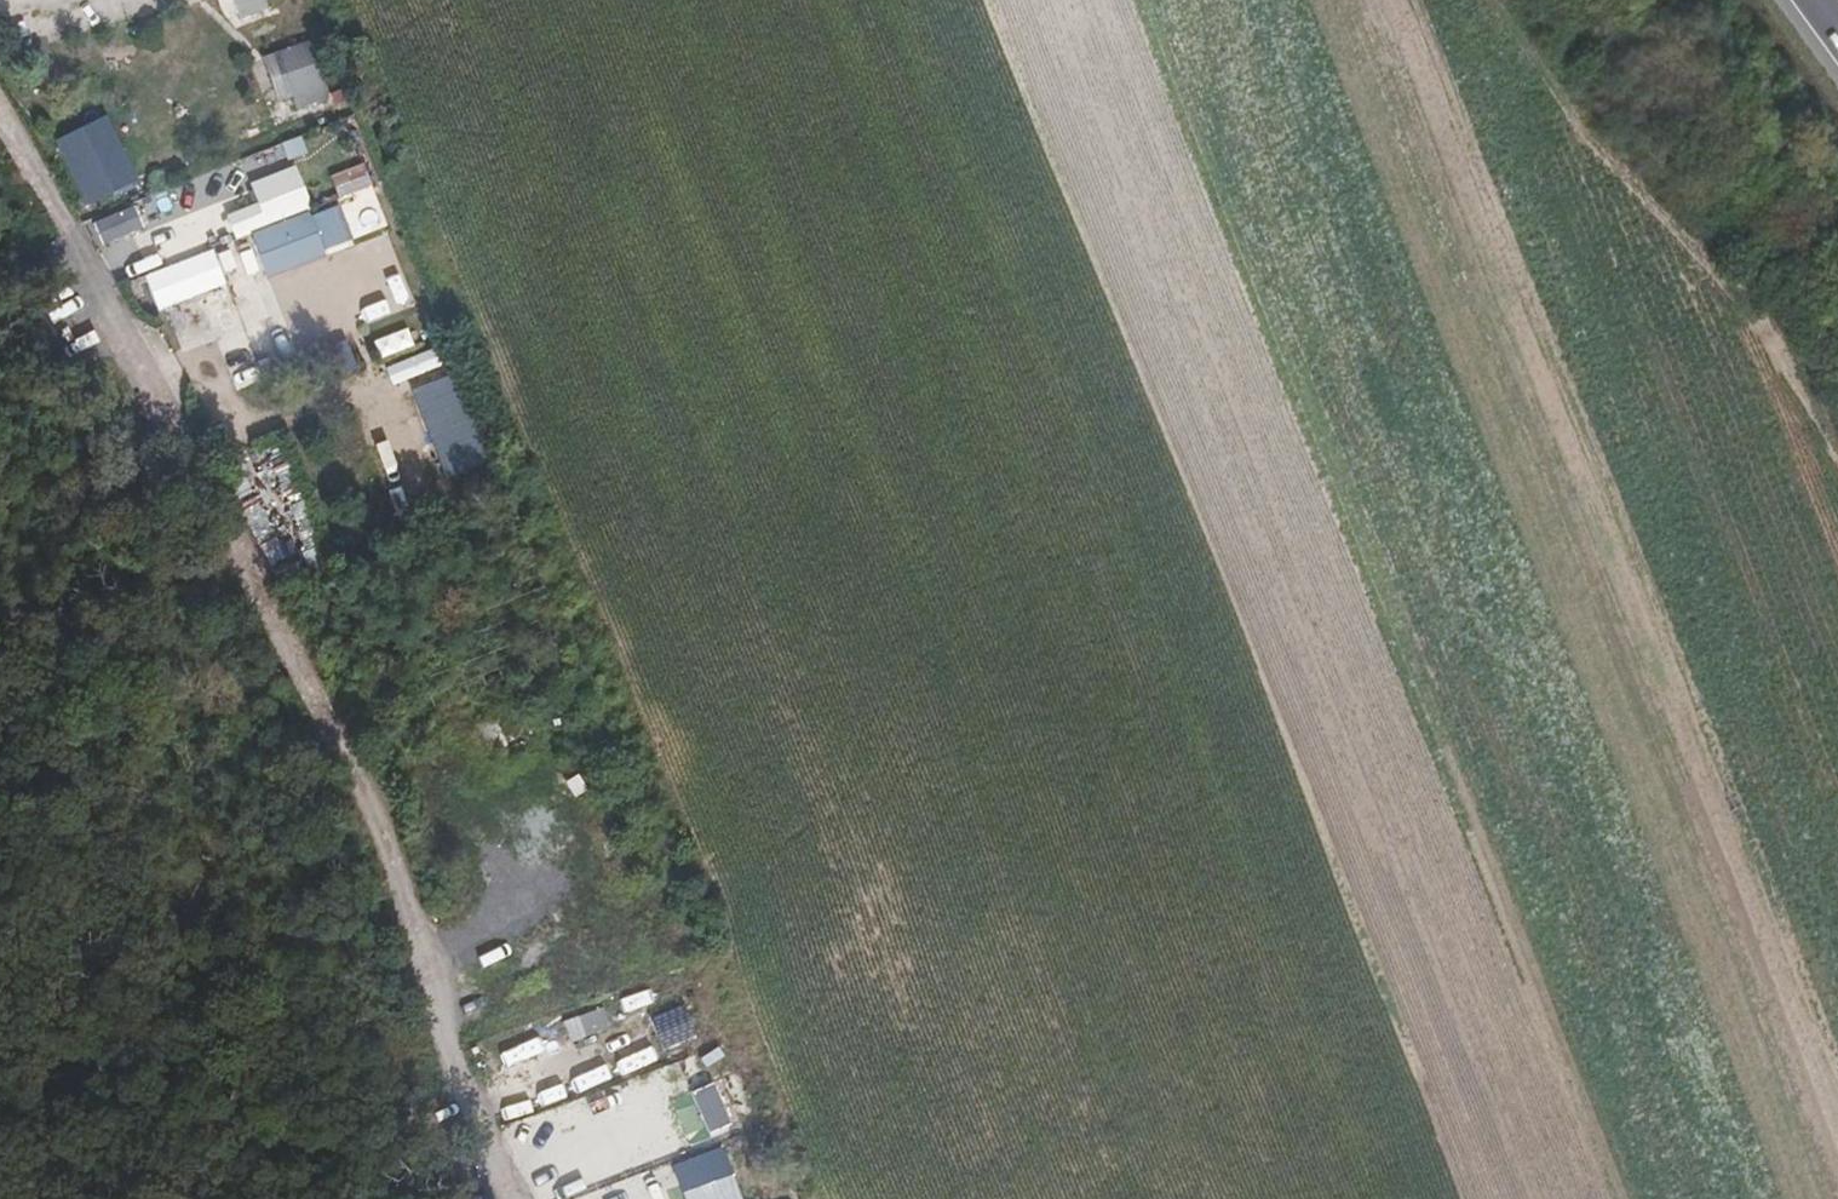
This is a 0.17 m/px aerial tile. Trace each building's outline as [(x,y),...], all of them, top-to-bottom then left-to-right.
[(279,105),(326,91),(310,37),(262,51),(279,105)] [(237,235),(251,230),(266,271),(353,241),(340,201),(314,210),(298,162),(251,178),(259,200),(228,210),(237,235)] [(367,163),(332,169),(337,199),(372,193),(367,163)] [(413,387),(441,454),(457,447),(465,468),(493,456),(457,369),(413,387)] [(570,1037),(610,1023),(603,1005),(563,1018),(570,1037)] [(692,1144),(765,1122),(743,1067),(674,1093),(692,1144)]
